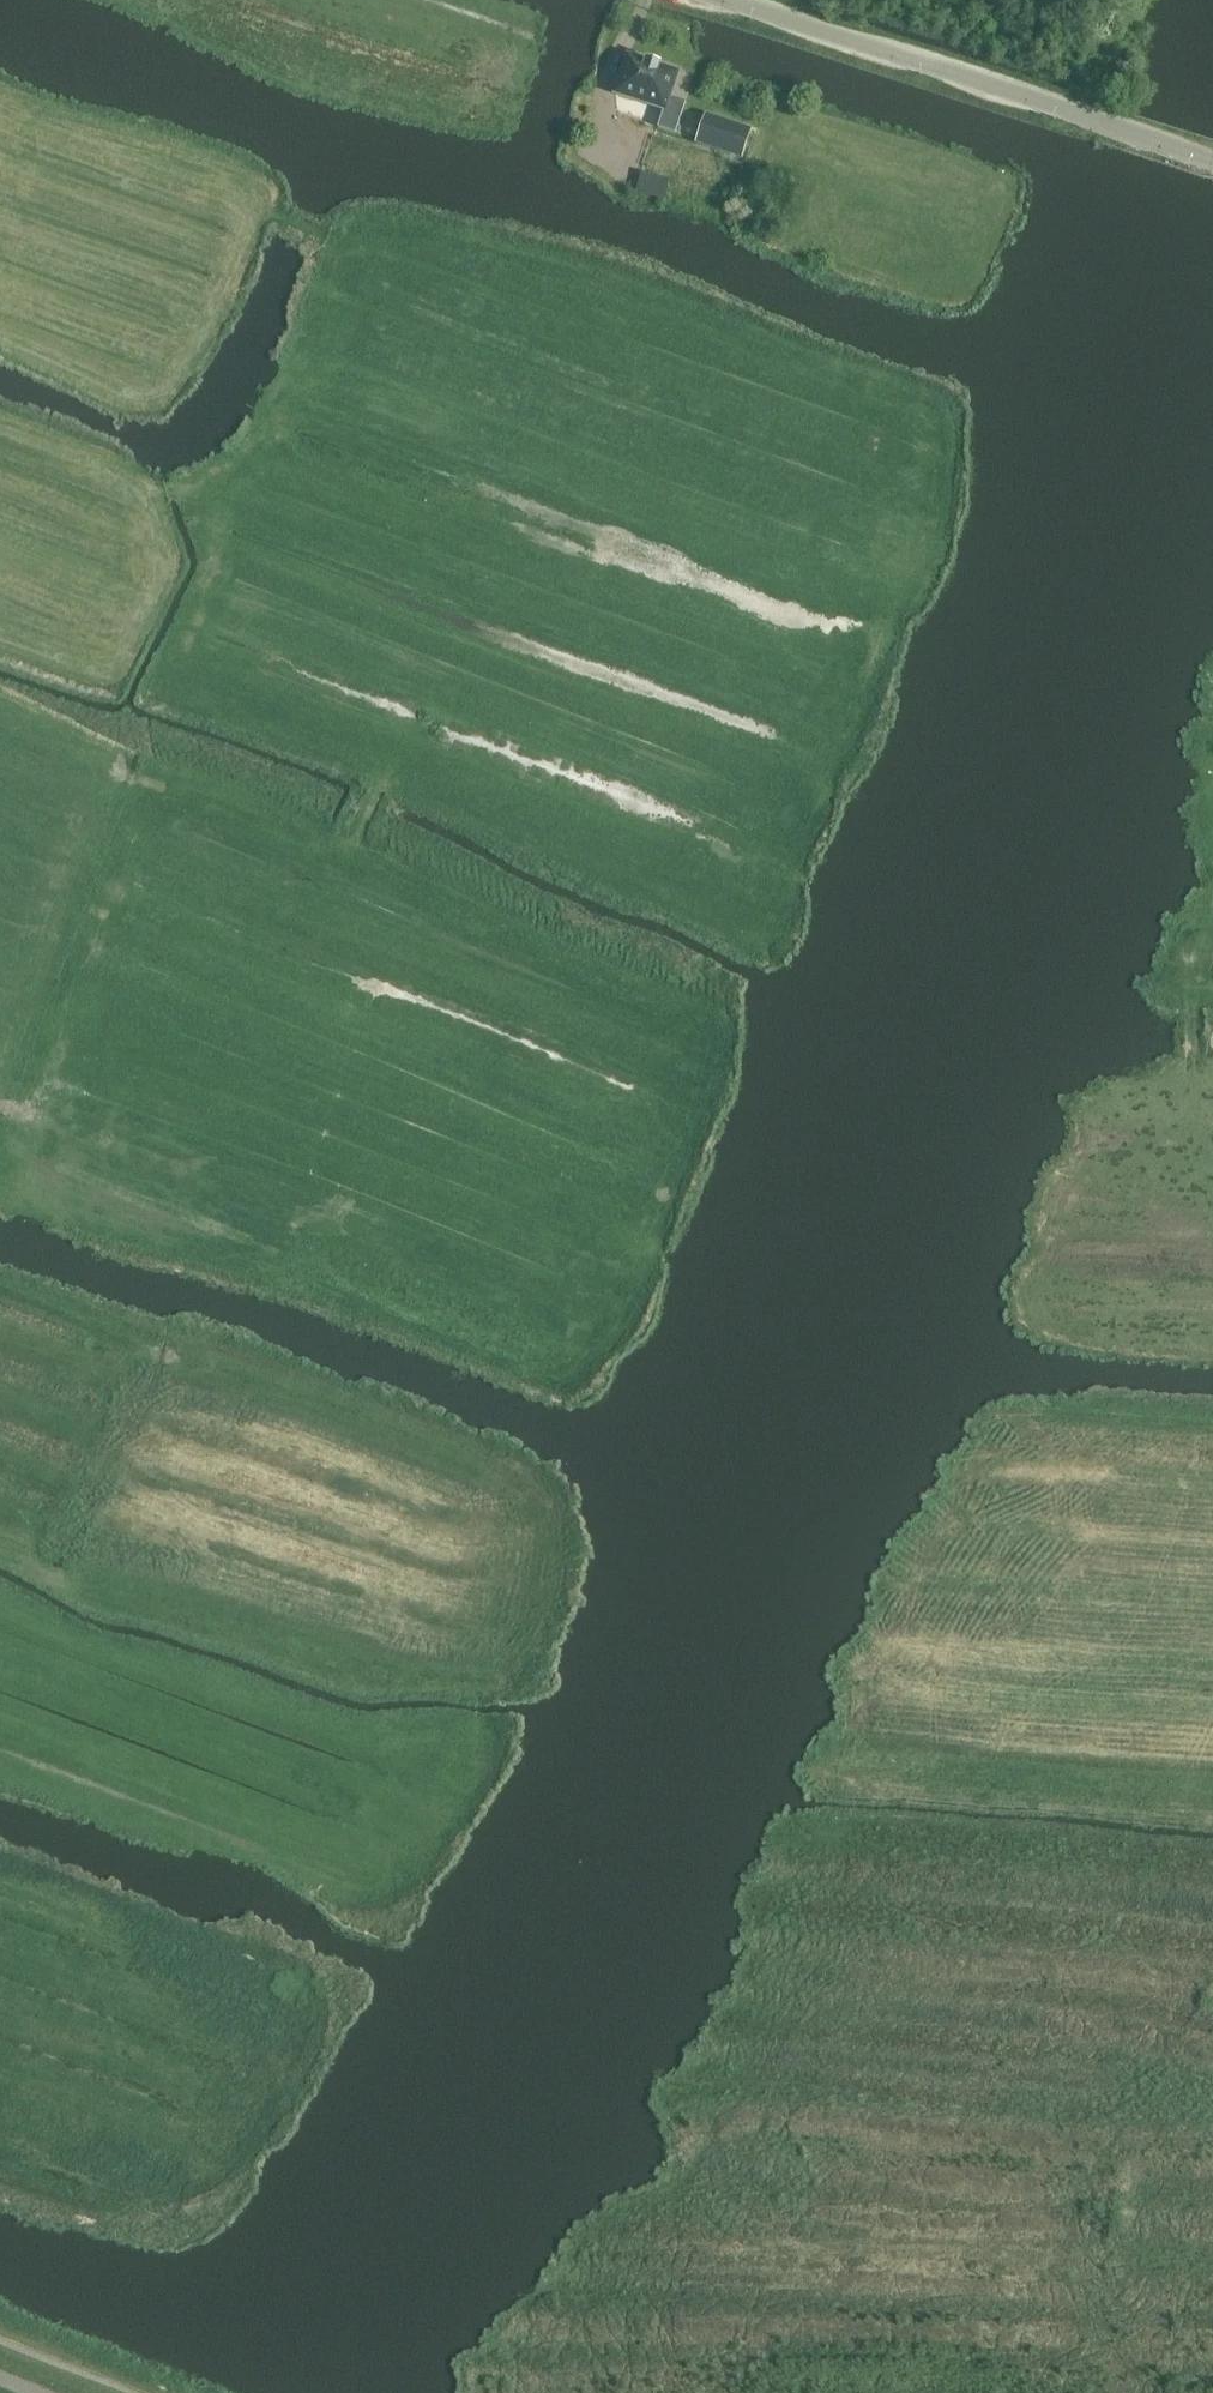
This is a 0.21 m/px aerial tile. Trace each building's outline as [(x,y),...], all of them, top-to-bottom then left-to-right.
[(676,134),(686,102),(670,97),(678,73),(660,67),(661,65),(647,61),(647,62),(628,56),(616,94),(664,110),(658,129),(676,134)] [(743,156),(751,132),(705,116),(697,140),(743,156)] [(733,180),(727,193),(740,200),(746,186),(733,180)]
